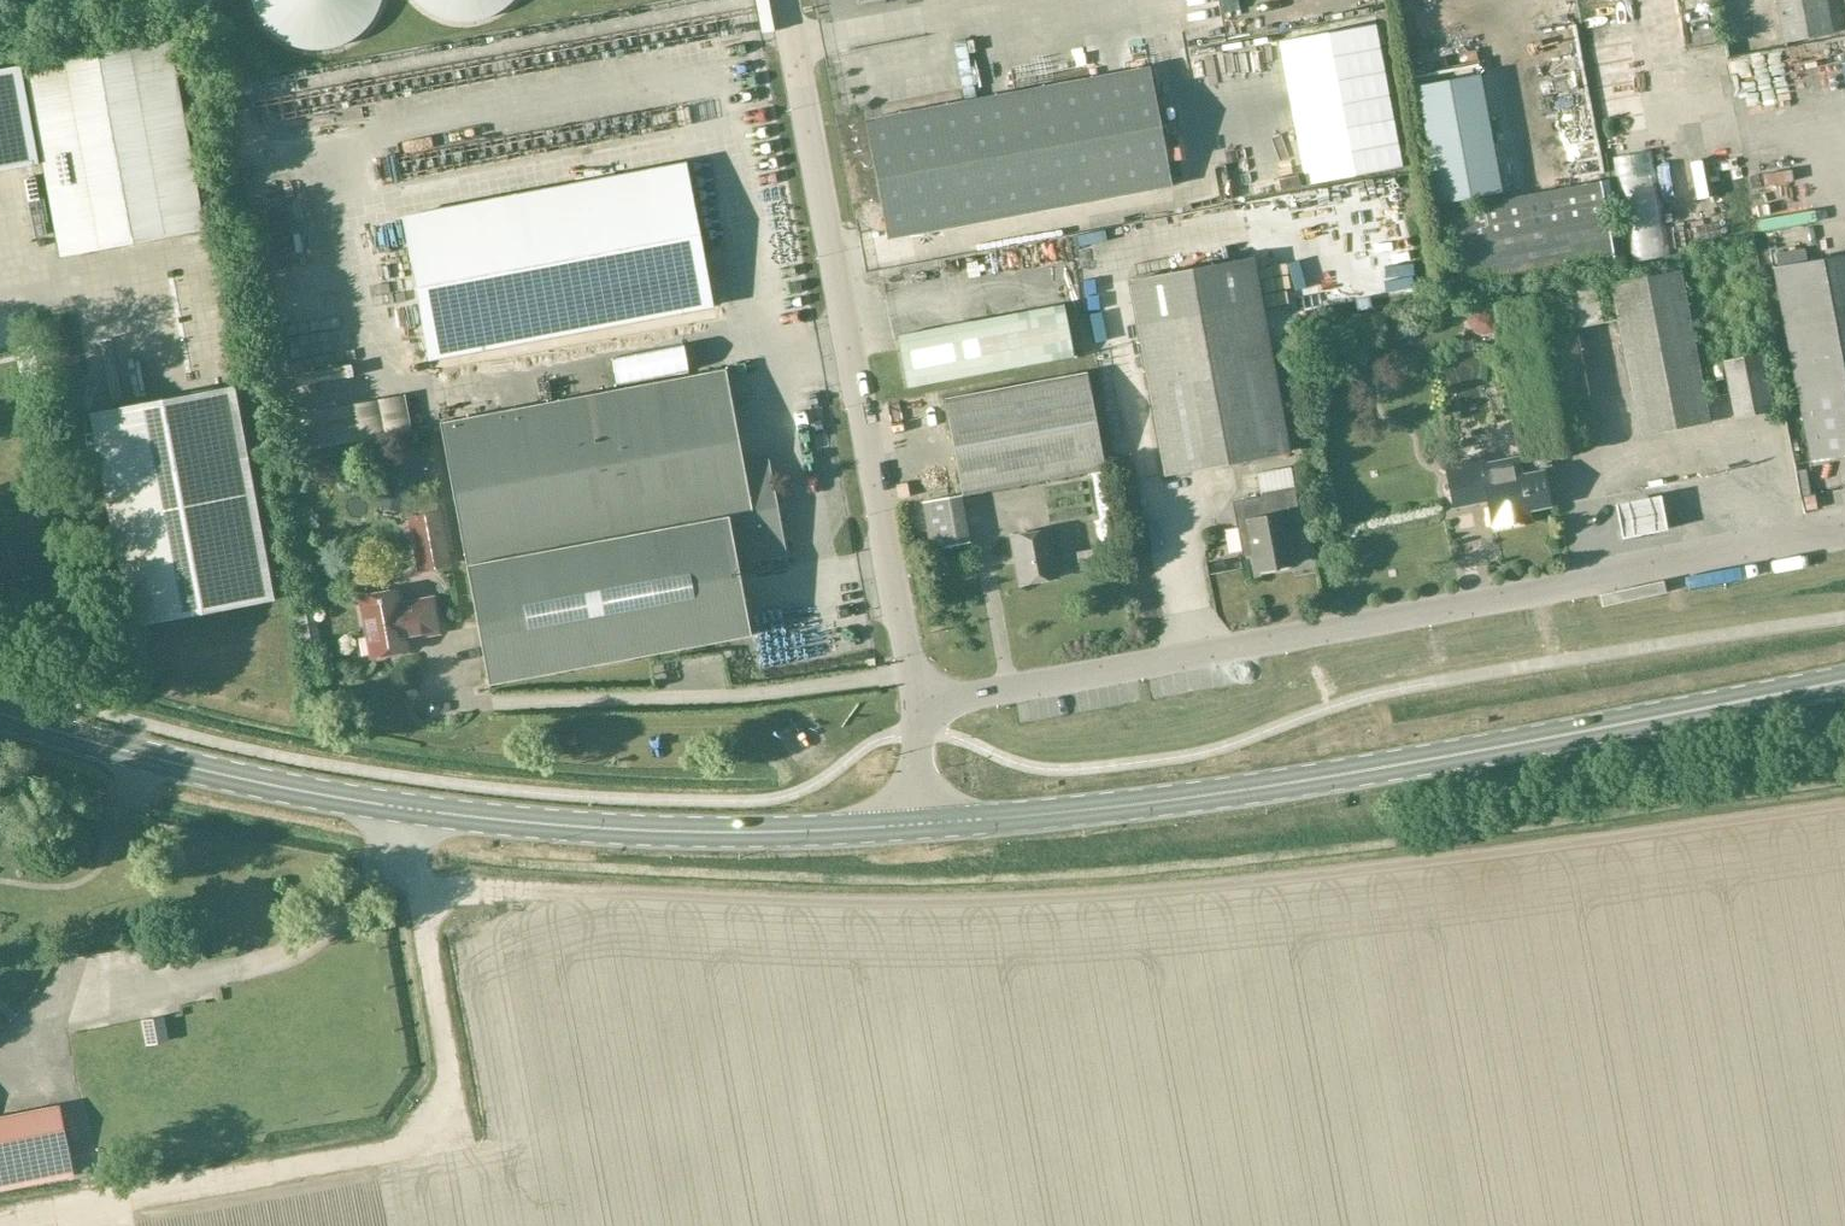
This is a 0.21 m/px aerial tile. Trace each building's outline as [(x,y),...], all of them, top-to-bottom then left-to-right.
[(249,5),(252,11),(256,17),(260,23),(264,27),(269,32),(275,36),(281,40),(287,42),(297,45),(303,46),(311,46),(318,46),(325,45),(330,44),(337,41),(343,38),(348,35),(353,32),(358,27),(363,22),(367,16),(370,12),(373,6),(375,0),(247,0),(249,5)] [(415,3),(420,7),(427,12),(433,14),(439,16),(445,18),(451,19),(457,19),(463,19),(469,18),(476,17),(483,14),(489,12),(495,8),(502,3),(505,0),(411,0),(415,3)] [(1832,36),(1825,0),(1775,0),(1783,45),(1832,36)] [(1514,41),(1543,148),(1588,136),(1559,29),(1514,41)] [(1375,31),(1284,49),(1307,182),(1401,167),(1375,31)] [(26,65),(25,65),(44,163),(61,257),(205,230),(169,38),(26,65)] [(44,163),(25,65),(26,65),(25,63),(19,64),(19,66),(0,70),(0,171),(44,163)] [(1150,67),(865,120),(887,240),(1172,186),(1150,67)] [(1163,112),(1181,108),(1174,74),(1155,78),(1163,112)] [(1417,86),(1439,205),(1501,194),(1479,75),(1417,86)] [(1665,251),(1646,158),(1613,165),(1632,258),(1665,251)] [(687,164),(401,217),(428,359),(714,306),(687,164)] [(1446,211),(1460,282),(1614,253),(1600,182),(1446,211)] [(1714,230),(1733,231),(1734,194),(1715,193),(1714,230)] [(1811,466),(1844,459),(1844,257),(1773,271),(1811,466)] [(1251,258),(1131,281),(1168,475),(1288,452),(1251,258)] [(1638,437),(1709,424),(1680,273),(1609,286),(1638,437)] [(1548,455),(1597,446),(1573,329),(1600,323),(1593,289),(1567,294),(1566,293),(1495,308),(1525,460),(1526,460),(1548,455)] [(907,388),(1074,357),(1064,304),(897,335),(907,388)] [(1600,332),(1585,338),(1591,354),(1607,348),(1600,332)] [(1734,419),(1772,412),(1760,357),(1723,365),(1734,419)] [(489,685),(729,640),(751,636),(738,565),(787,556),(769,459),(743,463),(726,369),(440,423),(489,685)] [(1089,375),(946,400),(962,495),(1106,470),(1089,375)] [(90,413),(130,627),(274,600),(234,386),(90,413)] [(1609,411),(1611,425),(1598,427),(1601,452),(1632,448),(1627,409),(1609,411)] [(387,452),(377,495),(409,503),(419,460),(387,452)] [(1550,508),(1543,474),(1551,473),(1548,455),(1526,460),(1529,477),(1522,478),(1519,460),(1486,466),(1484,458),(1442,465),(1450,510),(1485,503),(1490,530),(1530,523),(1528,513),(1550,509),(1550,508)] [(1121,565),(1104,471),(1091,473),(1100,520),(1095,521),(1104,568),(1121,565)] [(1248,520),(1258,571),(1293,564),(1286,523),(1301,520),(1294,487),(1262,493),(1266,517),(1248,520)] [(1658,504),(1613,511),(1620,546),(1664,538),(1658,504)] [(439,511),(410,517),(420,569),(449,564),(439,511)] [(1048,529),(1012,536),(1021,585),(1057,578),(1048,529)] [(1229,563),(1242,561),(1238,536),(1225,538),(1229,563)] [(359,597),(371,658),(409,651),(407,639),(440,633),(433,597),(401,603),(398,590),(359,597)] [(198,942),(190,944),(192,956),(200,954),(198,942)] [(129,1026),(130,1062),(162,1060),(161,1025),(129,1026)] [(59,1106),(0,1117),(0,1188),(74,1173),(59,1106)]
